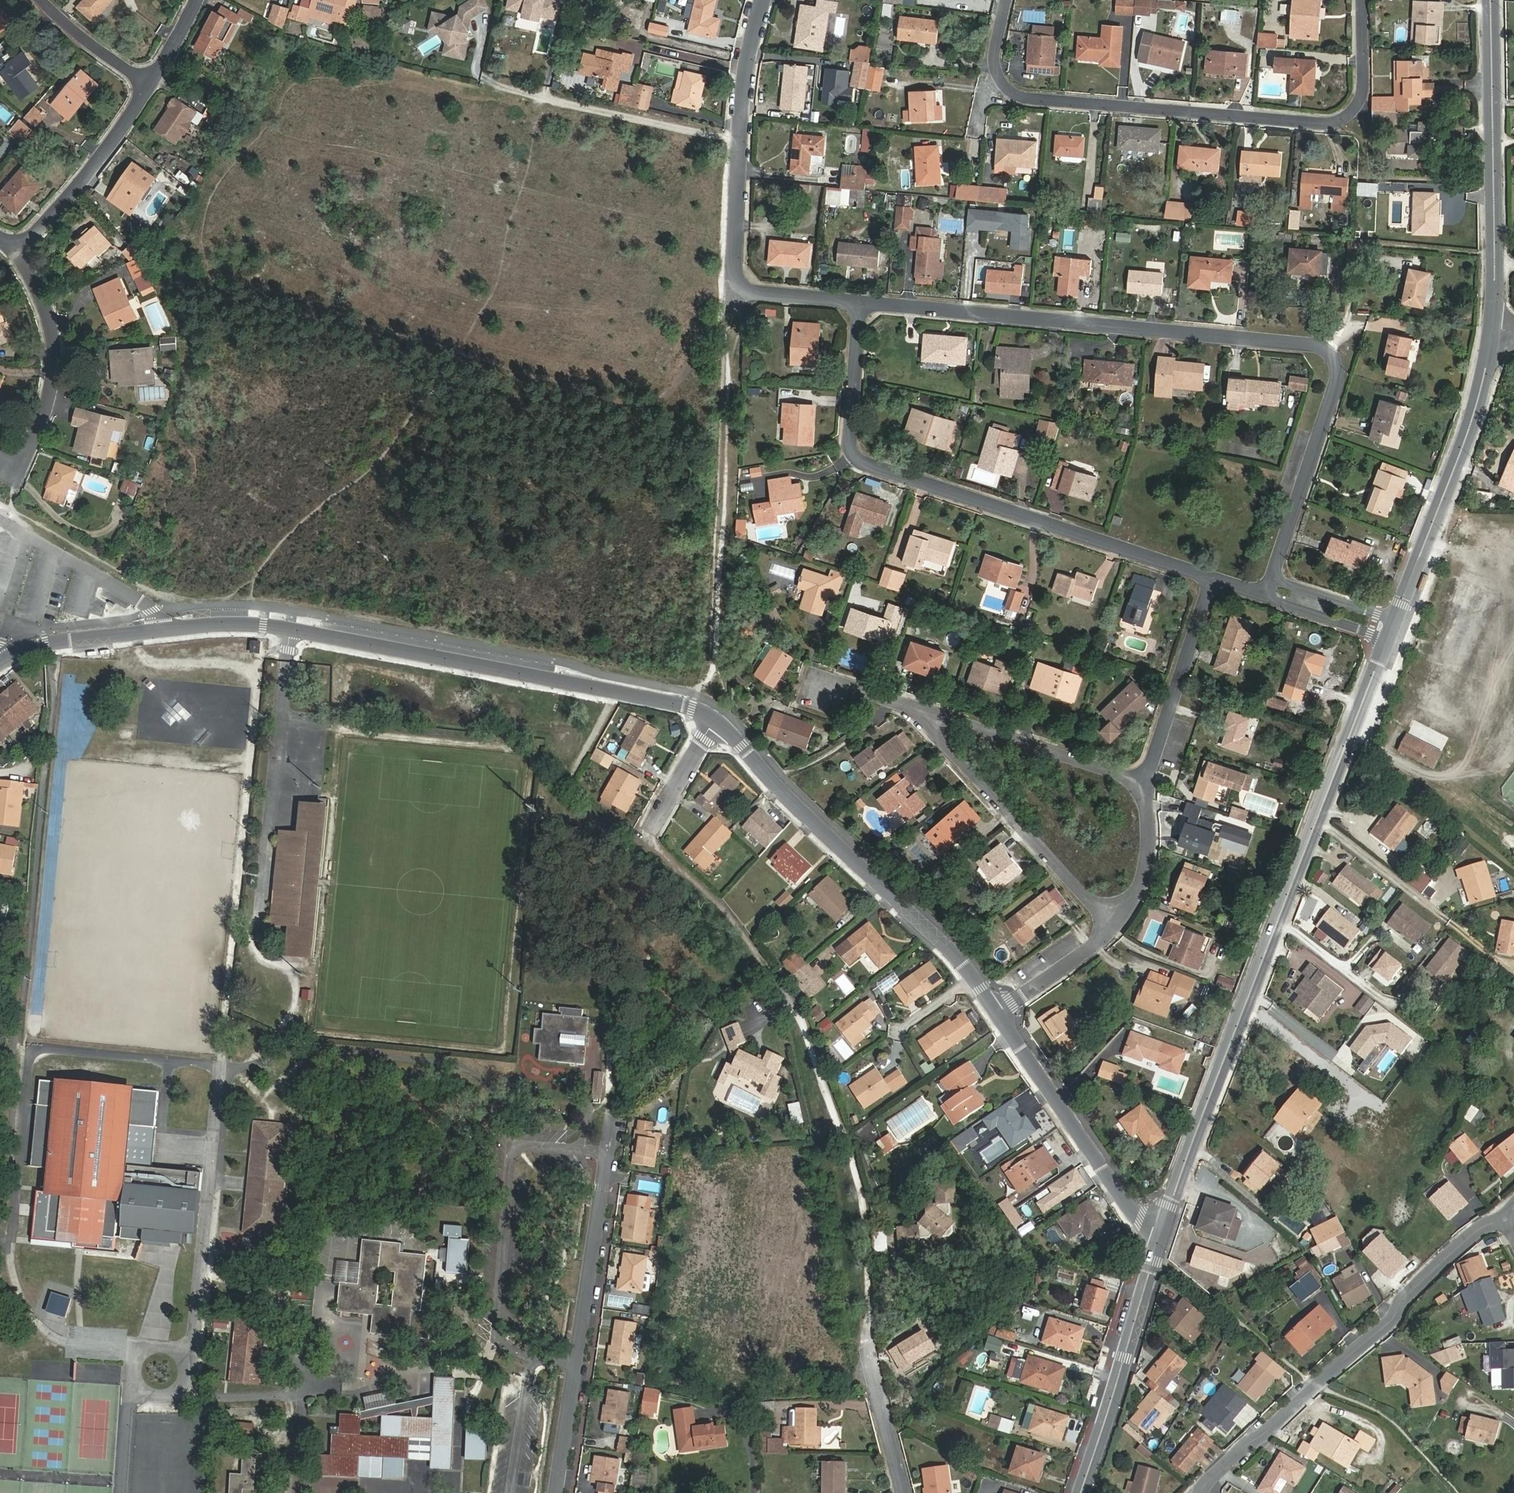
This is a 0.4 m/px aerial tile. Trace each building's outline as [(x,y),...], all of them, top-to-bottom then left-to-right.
[(78,6),(94,20),(112,0),(83,0),(78,6)] [(299,9),(296,18),(306,21),(309,11),(312,0),(301,0),(299,9)] [(348,0),(313,0),(310,11),(342,21),(349,0),(348,0)] [(349,28),(357,2),(349,0),(342,21),(340,21),(338,25),(349,28)] [(474,0),(472,0),(463,6),(461,14),(471,17),(481,11),(474,0)] [(481,11),(488,6),(485,0),(474,0),(481,11)] [(510,10),(527,13),(543,16),(551,18),(554,16),(555,12),(559,13),(561,0),(560,0),(512,0),(510,10)] [(714,0),(695,0),(688,29),(716,36),(720,17),(711,15),(714,0)] [(805,32),(800,31),(798,45),(823,48),(829,10),(838,11),(839,3),(818,0),(818,6),(804,3),(802,17),(808,18),(805,32)] [(1135,0),(1118,0),(1117,13),(1136,15),(1136,12),(1137,0),(1135,0)] [(1157,13),(1158,8),(1158,0),(1137,0),(1136,12),(1151,13),(1157,13)] [(1175,9),(1175,1),(1168,0),(1158,0),(1158,8),(1175,9)] [(1320,19),(1312,18),(1313,0),(1295,0),(1292,36),(1319,38),(1320,19)] [(1320,19),(1322,0),(1313,0),(1312,18),(1320,19)] [(1414,1),(1414,16),(1420,16),(1418,42),(1442,43),(1444,2),(1414,1)] [(883,2),(881,16),(893,18),(895,4),(883,2)] [(1186,3),(1178,2),(1177,9),(1185,10),(1186,3)] [(282,26),(287,10),(276,6),(271,20),(282,26)] [(299,9),(291,6),(288,16),(296,18),(299,9)] [(385,7),(374,6),(372,19),(383,20),(385,7)] [(228,43),(241,17),(252,23),(256,17),(240,9),(237,15),(224,7),(220,14),(216,12),(198,47),(217,57),(225,42),(228,43)] [(1222,8),(1221,23),(1240,24),(1241,9),(1222,8)] [(454,55),(465,57),(469,41),(465,35),(463,31),(467,28),(469,27),(471,17),(461,14),(452,20),(449,15),(435,12),(432,25),(440,27),(442,26),(453,43),(454,42),(457,45),(454,55)] [(941,21),(900,15),(897,38),(937,43),(941,21)] [(398,32),(410,33),(412,19),(400,18),(398,32)] [(448,42),(446,53),(454,55),(457,45),(454,42),(453,43),(442,26),(440,27),(432,25),(432,28),(441,31),(448,42)] [(1054,27),(1033,26),(1033,35),(1054,36),(1054,27)] [(1103,39),(1079,38),(1077,58),(1101,59),(1101,65),(1119,65),(1122,26),(1104,26),(1103,39)] [(1184,41),(1145,33),(1140,54),(1179,62),(1184,41)] [(1059,75),(1060,66),(1055,66),(1056,36),(1054,36),(1030,35),(1029,65),(1028,74),(1059,75)] [(1257,45),(1279,47),(1280,39),(1258,37),(1257,45)] [(423,55),(436,48),(431,39),(418,47),(423,55)] [(610,71),(609,75),(607,83),(619,86),(624,67),(631,68),(636,49),(627,47),(625,50),(605,45),(603,53),(598,52),(595,71),(604,73),(605,69),(610,71)] [(1238,69),(1238,73),(1238,77),(1246,78),(1249,54),(1209,49),(1207,70),(1214,71),(1215,67),(1238,69)] [(1414,60),(1423,59),(1430,59),(1430,51),(1414,50),(1414,60)] [(5,57),(0,60),(0,72),(0,71),(21,99),(39,86),(25,67),(32,63),(24,52),(10,63),(5,57)] [(1140,54),(1140,57),(1179,65),(1179,62),(1140,54)] [(1274,66),(1274,57),(1260,56),(1260,65),(1274,66)] [(1314,95),(1316,66),(1299,65),(1299,60),(1277,58),(1276,71),(1291,73),(1290,93),(1314,95)] [(1399,60),(1400,97),(1422,96),(1436,95),(1436,81),(1424,82),(1423,59),(1414,60),(1399,60)] [(859,60),(858,68),(870,71),(872,64),(872,62),(859,60)] [(786,63),(781,108),(804,111),(809,65),(786,63)] [(886,67),(872,64),(870,71),(867,88),(867,89),(881,92),(886,67)] [(870,71),(858,68),(854,85),(867,88),(870,71)] [(84,70),(58,101),(71,111),(86,93),(90,96),(100,83),(84,70)] [(698,94),(702,95),(707,77),(684,72),(679,90),(672,89),(670,102),(695,107),(698,94)] [(638,88),(652,91),(653,86),(639,82),(638,88)] [(649,108),(652,91),(638,88),(634,105),(649,108)] [(938,119),(938,90),(912,90),(912,119),(938,119)] [(71,111),(58,101),(54,105),(71,119),(90,96),(86,93),(71,111)] [(1400,104),(1396,104),(1396,109),(1411,110),(1411,102),(1422,102),(1422,96),(1400,97),(1400,104)] [(175,107),(160,128),(180,142),(186,133),(189,133),(194,125),(194,122),(200,112),(180,99),(178,100),(174,104),(175,107)] [(1397,100),(1373,100),(1374,108),(1396,109),(1396,104),(1397,100)] [(47,115),(35,105),(26,116),(38,126),(47,115)] [(207,121),(216,128),(226,115),(217,107),(207,121)] [(1374,108),(1374,120),(1395,122),(1396,109),(1374,108)] [(24,115),(22,118),(35,129),(38,126),(26,116),(24,115)] [(22,118),(12,130),(26,141),(35,129),(22,118)] [(1440,131),(1441,121),(1420,120),(1419,129),(1389,127),(1387,153),(1426,155),(1427,142),(1432,142),(1433,130),(1440,131)] [(1162,128),(1122,124),(1120,147),(1159,151),(1162,128)] [(861,152),(869,152),(871,128),(863,128),(861,152)] [(825,154),(828,135),(796,132),(791,171),(810,173),(813,153),(825,154)] [(1057,135),(1056,153),(1084,156),(1086,137),(1057,135)] [(1038,141),(999,138),(996,163),(1036,166),(1038,141)] [(943,183),(940,145),(916,145),(918,184),(943,183)] [(1219,147),(1181,145),(1180,166),(1217,169),(1219,147)] [(1242,170),(1264,172),(1281,174),(1282,152),(1244,149),(1242,170)] [(1084,156),(1056,153),(1055,159),(1084,163),(1084,156)] [(147,186),(151,190),(159,180),(136,163),(129,172),(132,175),(118,192),(121,194),(115,202),(133,214),(144,199),(140,196),(147,186)] [(18,212),(27,203),(23,199),(39,180),(24,167),(0,196),(18,212)] [(844,167),(843,175),(856,176),(856,168),(844,167)] [(856,176),(843,175),(842,187),(867,189),(868,170),(856,168),(856,176)] [(180,170),(176,176),(183,181),(187,174),(180,170)] [(1262,181),(1264,172),(1242,170),(1241,179),(1262,181)] [(1336,173),(1305,170),(1302,206),(1312,207),(1314,191),(1334,193),(1332,209),(1345,210),(1348,176),(1336,175),(1336,173)] [(110,197),(115,202),(121,194),(118,192),(132,175),(129,172),(110,197)] [(195,189),(203,176),(198,173),(191,186),(195,189)] [(23,199),(27,203),(43,184),(39,180),(23,199)] [(1378,182),(1360,181),(1359,195),(1378,196),(1378,182)] [(981,200),(982,185),(959,183),(957,198),(970,199),(981,200)] [(1012,187),(982,185),(981,200),(1012,203),(1012,187)] [(144,199),(151,190),(147,186),(140,196),(144,199)] [(1441,235),(1441,219),(1434,219),(1435,198),(1435,191),(1416,191),(1415,234),(1441,235)] [(1104,212),(1105,197),(1091,196),(1089,211),(1104,212)] [(1186,205),(1169,203),(1168,216),(1185,217),(1186,205)] [(898,205),(896,229),(910,230),(911,219),(914,219),(915,210),(912,206),(898,205)] [(980,210),(969,209),(967,229),(978,230),(978,228),(980,210)] [(987,211),(980,210),(978,228),(985,229),(987,211)] [(1237,225),(1257,227),(1259,213),(1239,210),(1237,225)] [(1029,216),(987,211),(985,229),(996,230),(996,227),(1014,229),(1012,247),(1028,249),(1030,230),(1028,230),(1029,216)] [(101,256),(114,244),(94,223),(76,240),(78,243),(68,252),(83,268),(99,254),(101,256)] [(1130,242),(1131,233),(1117,232),(1116,241),(1130,242)] [(916,276),(919,276),(937,278),(937,276),(939,259),(941,236),(913,234),(911,247),(919,248),(916,276)] [(809,266),(811,242),(773,239),(771,262),(809,266)] [(881,246),(841,242),(838,261),(879,266),(881,246)] [(141,255),(131,244),(123,252),(131,261),(141,255)] [(1323,250),(1294,247),(1291,270),(1321,272),(1323,250)] [(149,273),(145,264),(143,258),(141,255),(131,261),(139,278),(149,273)] [(1092,258),(1063,255),(1058,293),(1078,294),(1080,273),(1091,274),(1092,258)] [(1233,259),(1193,255),(1190,286),(1211,288),(1212,279),(1231,280),(1233,259)] [(939,259),(937,276),(944,277),(946,260),(939,259)] [(1024,264),(1016,263),(1015,270),(988,268),(986,291),(1021,294),(1024,264)] [(1164,271),(1130,268),(1128,289),(1163,293),(1164,271)] [(1429,272),(1411,269),(1404,302),(1423,305),(1429,272)] [(937,278),(919,276),(918,282),(936,285),(937,278)] [(112,313),(107,315),(113,327),(137,316),(120,277),(99,286),(112,313)] [(94,289),(107,315),(112,313),(99,286),(94,289)] [(161,299),(143,304),(150,329),(168,324),(161,299)] [(819,364),(820,352),(813,352),(815,324),(796,323),(794,362),(819,364)] [(13,340),(8,324),(6,324),(0,326),(0,344),(13,340)] [(813,352),(820,352),(821,325),(815,324),(813,352)] [(1410,337),(1390,334),(1387,354),(1392,355),(1389,375),(1408,377),(1411,359),(1406,358),(1410,337)] [(966,339),(927,335),(925,360),(963,364),(966,339)] [(161,336),(161,350),(177,350),(177,336),(161,336)] [(81,344),(69,345),(70,355),(82,354),(81,344)] [(144,376),(153,376),(151,348),(112,351),(113,360),(121,359),(123,378),(131,378),(131,373),(144,373),(144,376)] [(999,348),(998,367),(1004,368),(1004,388),(1022,389),(1023,379),(1019,378),(1020,368),(1024,368),(1025,351),(999,348)] [(1023,379),(1022,389),(1030,389),(1032,351),(1025,351),(1024,368),(1020,368),(1019,378),(1023,379)] [(1174,380),(1202,383),(1204,364),(1176,361),(1176,356),(1158,355),(1155,394),(1172,396),(1173,387),(1174,380)] [(153,381),(153,376),(144,376),(144,373),(131,373),(131,378),(123,378),(121,359),(113,360),(115,384),(153,381)] [(1134,364),(1086,360),(1084,378),(1132,383),(1134,364)] [(166,367),(164,378),(173,379),(174,368),(166,367)] [(1228,399),(1255,402),(1279,404),(1281,383),(1243,379),(1231,377),(1228,399)] [(1202,389),(1202,383),(1174,380),(1173,387),(1202,389)] [(1022,389),(1004,388),(1003,396),(1022,398),(1022,389)] [(1406,401),(1408,393),(1399,390),(1397,398),(1406,401)] [(984,406),(985,395),(975,394),(974,405),(984,406)] [(1369,436),(1390,443),(1398,416),(1404,418),(1408,406),(1381,397),(1369,436)] [(1254,408),(1255,402),(1228,399),(1228,405),(1254,408)] [(814,443),(815,424),(808,423),(809,404),(784,402),(783,425),(788,425),(787,442),(814,443)] [(808,423),(815,424),(816,404),(809,404),(808,423)] [(78,408),(75,418),(89,422),(81,449),(78,459),(103,468),(106,456),(114,428),(117,418),(78,408)] [(907,433),(915,435),(916,433),(938,439),(936,445),(946,448),(955,423),(916,409),(907,433)] [(1398,416),(1390,443),(1395,445),(1404,418),(1398,416)] [(74,447),(81,449),(89,422),(75,418),(73,425),(80,426),(74,447)] [(117,418),(114,428),(124,430),(127,421),(117,418)] [(1038,433),(1045,435),(1050,420),(1042,419),(1038,433)] [(1050,420),(1045,435),(1056,438),(1061,423),(1050,420)] [(993,427),(983,455),(1012,465),(1017,450),(1012,448),(1005,445),(1009,432),(993,427)] [(1005,445),(1012,448),(1016,435),(1009,432),(1005,445)] [(916,433),(915,435),(914,438),(936,445),(938,439),(916,433)] [(1128,452),(1131,443),(1122,440),(1119,450),(1128,452)] [(1513,489),(1513,481),(1507,478),(1513,462),(1513,452),(1512,451),(1498,483),(1513,489)] [(1009,474),(1012,465),(983,455),(980,464),(1009,474)] [(1061,459),(1055,478),(1064,481),(1061,489),(1071,493),(1073,487),(1094,494),(1099,478),(1067,467),(1069,462),(1061,459)] [(74,482),(78,470),(57,462),(44,496),(66,505),(69,497),(75,499),(81,485),(74,482)] [(1408,472),(1382,463),(1380,471),(1405,480),(1408,472)] [(762,468),(753,469),(754,477),(763,475),(762,468)] [(1370,509),(1388,516),(1395,495),(1398,487),(1402,488),(1405,480),(1380,471),(1374,488),(1377,489),(1370,509)] [(797,501),(794,483),(791,484),(790,476),(770,479),(774,504),(755,507),(757,526),(777,522),(775,513),(801,510),(800,501),(797,501)] [(126,478),(121,491),(134,497),(140,484),(126,478)] [(1064,481),(1055,478),(1052,486),(1061,489),(1064,481)] [(803,483),(794,483),(797,501),(800,501),(801,510),(806,509),(803,483)] [(1073,487),(1071,493),(1092,500),(1094,494),(1073,487)] [(1395,495),(1403,498),(1406,489),(1402,488),(1398,487),(1395,495)] [(1374,488),(1367,508),(1370,509),(1377,489),(1374,488)] [(1480,500),(1493,501),(1493,492),(1481,491),(1480,500)] [(864,515),(877,520),(884,499),(861,492),(847,528),(858,532),(864,515)] [(884,499),(877,520),(885,522),(892,502),(884,499)] [(1124,517),(1116,514),(1114,522),(1121,524),(1124,517)] [(749,520),(739,520),(738,537),(748,540),(749,520)] [(957,541),(916,527),(905,563),(923,569),(927,558),(949,566),(957,541)] [(1327,554),(1345,560),(1347,556),(1366,563),(1373,545),(1353,538),(1351,542),(1334,535),(1327,554)] [(803,559),(811,561),(814,554),(806,551),(803,559)] [(1024,567),(987,554),(981,574),(1017,586),(1024,567)] [(1347,556),(1345,560),(1365,568),(1366,563),(1347,556)] [(793,580),(796,570),(772,563),(768,572),(793,580)] [(895,586),(901,571),(887,567),(883,582),(895,586)] [(840,582),(804,570),(802,575),(800,574),(798,579),(801,580),(799,584),(809,588),(803,606),(822,612),(828,594),(835,596),(840,582)] [(907,573),(901,571),(895,586),(901,589),(907,573)] [(1102,579),(1078,571),(1077,578),(1060,572),(1053,590),(1073,597),(1074,594),(1094,600),(1102,579)] [(1158,581),(1136,573),(1132,584),(1136,585),(1124,619),(1144,626),(1158,581)] [(778,583),(771,587),(775,594),(782,590),(778,583)] [(1024,593),(1013,590),(1008,606),(1019,609),(1024,593)] [(886,618),(853,606),(844,629),(873,639),(874,636),(892,642),(903,610),(890,606),(886,618)] [(1231,614),(1226,630),(1232,633),(1219,669),(1236,675),(1254,622),(1231,614)] [(1232,633),(1226,630),(1214,667),(1219,669),(1232,633)] [(948,650),(913,639),(904,665),(940,676),(948,650)] [(264,641),(254,641),(253,654),(263,654),(264,641)] [(796,656),(775,642),(755,673),(776,686),(796,656)] [(1307,690),(1313,673),(1308,671),(1314,652),(1299,647),(1287,683),(1307,690)] [(1308,671),(1313,673),(1319,675),(1326,656),(1314,652),(1308,671)] [(1030,658),(1024,675),(1034,678),(1031,685),(1058,693),(1059,690),(1075,695),(1081,674),(1030,658)] [(971,681),(987,686),(989,682),(1003,687),(1008,671),(1013,672),(1016,665),(999,659),(997,665),(978,659),(971,681)] [(108,671),(127,670),(126,662),(108,663),(108,671)] [(989,682),(987,686),(1007,693),(1013,672),(1008,671),(1003,687),(989,682)] [(1125,717),(1128,720),(1150,699),(1132,679),(1122,689),(1126,692),(1119,699),(1116,696),(1101,710),(1110,719),(1101,729),(1111,739),(1120,731),(1119,728),(1116,725),(1125,717)] [(12,683),(0,693),(0,737),(34,710),(12,683)] [(1122,689),(1116,696),(1119,699),(1126,692),(1122,689)] [(1202,700),(1205,691),(1198,689),(1195,697),(1202,700)] [(1062,698),(1072,702),(1074,698),(1075,695),(1059,690),(1058,693),(1063,695),(1062,698)] [(1287,702),(1269,696),(1267,704),(1284,710),(1287,702)] [(160,716),(172,729),(188,712),(176,700),(160,716)] [(817,725),(774,710),(767,735),(809,749),(817,725)] [(1253,718),(1233,711),(1227,726),(1230,727),(1225,744),(1248,752),(1253,738),(1247,735),(1253,718)] [(1119,728),(1128,720),(1125,717),(1116,725),(1119,728)] [(644,757),(659,729),(641,719),(625,747),(644,757)] [(671,736),(681,736),(682,725),(671,725),(671,736)] [(913,745),(903,730),(898,734),(896,733),(876,748),(873,743),(855,756),(869,775),(887,763),(888,765),(909,750),(908,748),(913,745)] [(1405,734),(1404,736),(1437,753),(1438,750),(1405,734)] [(1437,753),(1404,736),(1398,748),(1432,764),(1437,753)] [(594,757),(596,758),(602,749),(599,747),(594,757)] [(602,749),(596,758),(609,766),(615,756),(602,749)] [(1275,756),(1273,763),(1282,766),(1285,759),(1275,756)] [(1206,759),(1200,777),(1205,778),(1210,761),(1206,759)] [(1205,778),(1200,777),(1195,795),(1212,800),(1219,780),(1234,785),(1239,771),(1210,761),(1205,778)] [(703,794),(697,800),(717,818),(724,825),(730,817),(719,806),(740,782),(723,767),(714,779),(718,783),(706,796),(703,794)] [(605,796),(616,803),(627,809),(644,781),(621,768),(605,796)] [(907,787),(913,783),(908,776),(879,796),(890,813),(898,807),(907,820),(927,805),(918,791),(913,794),(907,787)] [(0,780),(0,823),(17,825),(22,791),(15,790),(15,782),(0,780)] [(22,791),(23,783),(15,782),(15,790),(22,791)] [(614,809),(616,803),(605,796),(602,802),(614,809)] [(1203,806),(1189,801),(1185,813),(1190,814),(1184,833),(1186,834),(1183,842),(1208,851),(1215,830),(1212,829),(1213,826),(1217,824),(1223,826),(1221,833),(1249,842),(1252,832),(1239,828),(1235,830),(1233,826),(1217,821),(1215,822),(1199,817),(1203,806)] [(977,823),(961,804),(927,832),(943,852),(977,823)] [(1386,818),(1375,834),(1393,847),(1415,818),(1397,804),(1386,818)] [(306,806),(304,835),(308,835),(300,925),(295,924),(292,953),(312,954),(318,885),(308,884),(309,876),(320,876),(326,807),(306,806)] [(741,825),(766,845),(781,827),(755,807),(741,825)] [(1371,831),(1375,834),(1386,818),(1383,817),(1371,831)] [(724,825),(717,818),(688,851),(707,869),(718,857),(715,854),(733,833),(724,825)] [(281,833),(280,854),(287,855),(283,904),(275,903),(274,923),(295,924),(300,925),(308,835),(304,835),(281,833)] [(7,837),(6,844),(19,846),(19,839),(7,837)] [(785,839),(782,842),(788,847),(790,845),(785,839)] [(774,859),(787,873),(795,880),(810,864),(790,845),(788,847),(782,842),(770,855),(774,859)] [(1024,871),(1001,843),(978,860),(1000,889),(1024,871)] [(11,849),(0,847),(0,872),(7,873),(11,849)] [(280,854),(275,903),(283,904),(287,855),(280,854)] [(785,876),(787,873),(774,859),(771,862),(785,876)] [(1482,861),(1455,869),(1457,878),(1463,876),(1470,902),(1492,896),(1482,861)] [(1228,865),(1227,872),(1238,874),(1239,867),(1228,865)] [(1376,890),(1377,890),(1347,867),(1333,884),(1364,907),(1367,902),(1376,890)] [(1196,911),(1198,904),(1194,902),(1201,882),(1206,884),(1209,876),(1188,868),(1175,903),(1196,911)] [(1418,869),(1408,883),(1421,893),(1431,879),(1418,869)] [(1319,871),(1315,878),(1325,884),(1329,877),(1319,871)] [(847,903),(836,891),(829,883),(831,880),(825,874),(807,893),(831,918),(847,903)] [(328,877),(320,876),(309,876),(308,884),(318,885),(328,886),(328,877)] [(829,883),(836,891),(838,888),(831,880),(829,883)] [(1194,902),(1198,904),(1206,884),(1201,882),(1194,902)] [(775,902),(784,911),(796,899),(787,890),(775,902)] [(1063,908),(1049,890),(1017,913),(1001,925),(1017,946),(1033,934),(1031,931),(1063,908)] [(1382,895),(1376,890),(1367,902),(1373,907),(1382,895)] [(1388,922),(1387,923),(1393,928),(1395,926),(1415,942),(1428,925),(1401,904),(1388,922)] [(1347,950),(1361,933),(1330,910),(1317,927),(1347,950)] [(1500,952),(1513,955),(1513,922),(1500,919),(1497,935),(1503,936),(1500,952)] [(873,937),(877,934),(868,922),(846,940),(859,955),(865,951),(879,966),(894,954),(881,939),(878,943),(873,937)] [(1212,937),(1171,922),(1165,937),(1175,941),(1169,957),(1201,968),(1212,937)] [(881,939),(877,934),(873,937),(878,943),(881,939)] [(1494,951),(1500,952),(1503,936),(1497,935),(1494,951)] [(1469,953),(1451,939),(1437,958),(1438,959),(1437,961),(1435,960),(1428,969),(1445,982),(1444,984),(1450,989),(1460,976),(1454,972),(1469,953)] [(840,946),(837,948),(850,963),(853,961),(840,946)] [(783,962),(794,975),(794,974),(806,964),(795,951),(783,962)] [(1373,970),(1394,985),(1405,970),(1385,955),(1373,970)] [(1478,963),(1475,961),(1462,978),(1465,980),(1478,963)] [(921,989),(923,993),(940,981),(928,963),(900,983),(910,997),(921,989)] [(806,964),(794,974),(800,981),(811,970),(806,964)] [(1303,977),(1307,979),(1311,983),(1309,987),(1310,988),(1307,993),(1305,992),(1300,998),(1294,1007),(1305,1016),(1308,1012),(1315,1017),(1330,997),(1336,1002),(1344,992),(1310,966),(1303,977)] [(811,970),(800,981),(805,986),(816,976),(811,970)] [(1143,996),(1138,994),(1134,1005),(1159,1013),(1167,990),(1174,992),(1186,996),(1193,977),(1190,976),(1174,970),(1171,978),(1152,971),(1145,988),(1143,996)] [(805,986),(810,993),(822,983),(816,976),(805,986)] [(1311,983),(1307,979),(1295,994),(1300,998),(1305,992),(1307,993),(1310,988),(1309,987),(1311,983)] [(900,983),(893,987),(905,1005),(923,993),(921,989),(910,997),(900,983)] [(815,995),(820,1001),(828,994),(823,988),(815,995)] [(302,999),(313,1000),(314,990),(302,989),(302,999)] [(1174,992),(1167,990),(1159,1013),(1166,1016),(1174,992)] [(1355,1008),(1365,1016),(1376,1001),(1366,993),(1355,1008)] [(1336,1002),(1330,997),(1315,1017),(1321,1021),(1336,1002)] [(881,1011),(871,998),(865,1003),(876,1015),(881,1011)] [(589,1034),(590,1012),(584,1011),(584,1004),(561,1002),(561,1007),(563,1008),(563,1010),(545,1009),(544,1026),(537,1025),(537,1041),(543,1041),(542,1059),(587,1062),(588,1043),(583,1043),(583,1033),(589,1034)] [(876,1015),(865,1003),(838,1024),(851,1041),(862,1032),(873,1023),(870,1020),(876,1015)] [(819,1005),(811,1010),(818,1021),(826,1016),(819,1005)] [(1049,1021),(1059,1036),(1067,1047),(1069,1050),(1089,1037),(1084,1029),(1081,1031),(1066,1009),(1062,1013),(1057,1006),(1040,1018),(1044,1024),(1049,1021)] [(942,1030),(939,1027),(927,1035),(929,1039),(922,1044),(931,1058),(975,1028),(965,1014),(952,1023),(942,1030)] [(741,1041),(749,1037),(740,1019),(725,1025),(735,1049),(741,1052),(737,1061),(746,1065),(744,1072),(754,1076),(755,1074),(769,1080),(765,1089),(777,1095),(786,1073),(779,1069),(786,1052),(772,1046),(767,1056),(742,1046),(741,1041)] [(949,1019),(939,1027),(942,1030),(952,1023),(949,1019)] [(1054,1039),(1059,1036),(1049,1021),(1044,1024),(1054,1039)] [(1369,1029),(1352,1051),(1367,1062),(1379,1046),(1388,1045),(1404,1057),(1415,1042),(1393,1026),(1369,1029)] [(851,1041),(854,1045),(866,1036),(862,1032),(851,1041)] [(1161,1066),(1178,1072),(1184,1051),(1132,1032),(1124,1053),(1142,1060),(1144,1056),(1162,1063),(1161,1066)] [(592,1043),(593,1034),(589,1034),(583,1033),(583,1043),(588,1043),(592,1043)] [(727,1068),(733,1071),(734,1067),(744,1072),(746,1065),(737,1061),(731,1059),(727,1068)] [(1102,1067),(1117,1072),(1119,1065),(1105,1059),(1102,1067)] [(931,1061),(921,1066),(927,1076),(937,1070),(931,1061)] [(975,1073),(968,1062),(964,1065),(971,1076),(975,1073)] [(940,1081),(947,1093),(951,1091),(955,1098),(946,1105),(951,1113),(949,1114),(956,1124),(982,1106),(975,1097),(973,1098),(968,1090),(970,1089),(981,1082),(975,1073),(971,1076),(964,1065),(940,1081)] [(888,1077),(881,1066),(856,1084),(868,1103),(894,1086),(895,1088),(910,1079),(902,1067),(888,1077)] [(1126,1076),(1117,1072),(1102,1067),(1100,1074),(1124,1083),(1126,1076)] [(728,1081),(733,1071),(727,1068),(723,1078),(728,1081)] [(603,1071),(596,1070),(594,1097),(600,1097),(603,1071)] [(1098,1087),(1109,1089),(1110,1080),(1100,1078),(1098,1087)] [(125,1089),(58,1083),(55,1108),(55,1116),(33,1113),(28,1160),(50,1161),(50,1169),(48,1192),(44,1230),(112,1237),(115,1199),(118,1164),(122,1165),(148,1167),(152,1127),(122,1124),(125,1089)] [(735,1086),(727,1102),(755,1115),(763,1099),(735,1086)] [(1296,1086),(1283,1102),(1286,1105),(1275,1117),(1292,1130),(1316,1101),(1296,1086)] [(1014,1099),(983,1119),(991,1130),(998,1125),(1012,1147),(1036,1131),(1026,1117),(1022,1120),(1014,1108),(1018,1106),(1014,1099)] [(1286,1105),(1283,1102),(1273,1115),(1275,1117),(1286,1105)] [(1137,1129),(1149,1146),(1163,1136),(1140,1104),(1121,1118),(1131,1133),(1137,1129)] [(1473,1105),(1464,1117),(1477,1127),(1486,1114),(1473,1105)] [(34,1106),(33,1113),(55,1116),(55,1108),(34,1106)] [(655,1121),(640,1119),(638,1128),(654,1130),(655,1121)] [(980,1136),(990,1132),(983,1120),(974,1125),(980,1136)] [(278,1123),(260,1122),(260,1123),(252,1123),(251,1139),(252,1139),(250,1177),(281,1179),(283,1141),(284,1141),(285,1125),(278,1124),(278,1123)] [(980,1136),(973,1126),(955,1138),(954,1139),(953,1140),(950,1141),(960,1154),(969,1147),(967,1145),(980,1136)] [(658,1149),(661,1131),(660,1131),(654,1130),(638,1128),(634,1162),(655,1165),(657,1149),(658,1149)] [(1487,1156),(1503,1176),(1513,1167),(1513,1133),(1497,1147),(1494,1143),(1488,1149),(1491,1153),(1487,1156)] [(890,1138),(887,1134),(877,1141),(880,1145),(883,1143),(888,1151),(893,1148),(888,1140),(890,1138)] [(1481,1154),(1468,1138),(1458,1146),(1463,1151),(1454,1159),(1463,1170),(1481,1154)] [(1051,1172),(1033,1145),(1002,1166),(1020,1193),(1051,1172)] [(1061,1166),(1046,1145),(1037,1150),(1051,1172),(1061,1166)] [(1283,1165),(1264,1150),(1245,1175),(1264,1190),(1283,1165)] [(28,1167),(50,1169),(50,1161),(28,1160),(28,1167)] [(1313,1175),(1315,1166),(1304,1162),(1301,1172),(1313,1175)] [(180,1232),(192,1233),(198,1171),(148,1166),(148,1167),(122,1165),(116,1237),(179,1243),(180,1232)] [(1075,1166),(1049,1185),(1053,1191),(1038,1201),(1044,1211),(1068,1195),(1067,1193),(1070,1191),(1071,1192),(1086,1182),(1075,1166)] [(281,1179),(250,1177),(248,1214),(245,1214),(244,1231),(251,1231),(251,1230),(270,1231),(270,1233),(279,1233),(280,1209),(282,1209),(282,1204),(279,1204),(281,1179)] [(1448,1218),(1468,1201),(1450,1180),(1430,1197),(1448,1218)] [(957,1181),(938,1182),(939,1200),(918,1222),(898,1223),(899,1242),(918,1242),(918,1231),(930,1231),(934,1227),(939,1231),(953,1216),(949,1212),(953,1209),(953,1200),(957,1200),(957,1181)] [(644,1241),(651,1199),(630,1196),(623,1238),(644,1241)] [(1227,1239),(1229,1236),(1235,1218),(1238,1208),(1208,1196),(1197,1228),(1227,1239)] [(1090,1197),(1060,1217),(1072,1235),(1084,1227),(1091,1228),(1094,1233),(1108,1223),(1090,1197)] [(1000,1205),(1017,1229),(1026,1222),(1009,1198),(1000,1205)] [(1028,1219),(1035,1214),(1028,1203),(1021,1207),(1028,1219)] [(1032,1219),(1033,1225),(1046,1223),(1045,1217),(1032,1219)] [(1323,1242),(1338,1234),(1347,1230),(1339,1217),(1316,1228),(1323,1242)] [(1235,1218),(1229,1236),(1237,1239),(1244,1221),(1235,1218)] [(466,1273),(469,1239),(461,1239),(462,1226),(444,1224),(443,1236),(448,1236),(445,1271),(466,1273)] [(1347,1230),(1338,1234),(1342,1243),(1344,1245),(1352,1241),(1347,1230)] [(1383,1236),(1378,1231),(1363,1245),(1366,1251),(1383,1236)] [(1327,1250),(1342,1243),(1338,1234),(1323,1242),(1327,1250)] [(1407,1262),(1383,1236),(1366,1251),(1390,1277),(1407,1262)] [(362,1263),(361,1284),(341,1282),(338,1312),(372,1315),(371,1334),(431,1338),(433,1312),(424,1312),(427,1256),(402,1254),(402,1243),(364,1240),(362,1263)] [(161,1275),(156,1275),(155,1284),(174,1285),(177,1247),(157,1245),(155,1263),(162,1264),(161,1275)] [(1291,1245),(1276,1253),(1280,1261),(1295,1253),(1291,1245)] [(86,1292),(148,1308),(158,1267),(152,1265),(156,1249),(141,1246),(137,1261),(97,1251),(86,1292)] [(16,1264),(26,1264),(26,1248),(16,1248),(16,1264)] [(1466,1284),(1491,1276),(1488,1269),(1483,1254),(1459,1262),(1466,1284)] [(642,1291),(646,1259),(625,1256),(621,1289),(642,1291)] [(361,1284),(362,1263),(338,1262),(337,1281),(341,1282),(361,1284)] [(1290,1273),(1287,1266),(1274,1272),(1277,1279),(1290,1273)] [(1322,1285),(1311,1272),(1298,1283),(1309,1296),(1322,1285)] [(1333,1280),(1336,1286),(1346,1281),(1344,1274),(1333,1280)] [(1358,1275),(1346,1281),(1336,1286),(1347,1308),(1356,1302),(1363,1299),(1370,1296),(1358,1275)] [(1480,1309),(1485,1325),(1506,1319),(1500,1301),(1502,1301),(1493,1275),(1491,1276),(1466,1284),(1464,1286),(1468,1299),(1465,1300),(1470,1313),(1480,1309)] [(296,1308),(298,1284),(289,1284),(288,1308),(296,1308)] [(310,1309),(312,1285),(301,1284),(300,1309),(310,1309)] [(1103,1313),(1109,1290),(1088,1284),(1082,1306),(1103,1313)] [(65,1316),(71,1299),(52,1292),(46,1310),(65,1316)] [(1435,1299),(1440,1306),(1449,1301),(1445,1293),(1435,1299)] [(1032,1297),(1023,1294),(1022,1301),(1031,1303),(1032,1297)] [(609,1296),(609,1306),(630,1307),(631,1297),(609,1296)] [(1184,1336),(1194,1325),(1202,1315),(1183,1299),(1173,1311),(1174,1313),(1169,1323),(1184,1336)] [(648,1315),(648,1305),(634,1304),(633,1313),(648,1315)] [(1337,1322),(1320,1304),(1286,1337),(1303,1354),(1337,1322)] [(227,1318),(214,1317),(213,1326),(226,1327),(227,1318)] [(262,1386),(263,1374),(258,1374),(258,1360),(264,1360),(265,1344),(260,1344),(261,1331),(266,1331),(267,1320),(236,1317),(235,1330),(241,1330),(240,1342),(234,1342),(233,1359),(239,1359),(238,1373),(232,1372),(232,1383),(233,1383),(262,1386)] [(1085,1336),(1087,1328),(1050,1317),(1043,1341),(1076,1351),(1080,1335),(1085,1336)] [(612,1347),(610,1365),(628,1367),(634,1324),(615,1321),(612,1347)] [(1201,1331),(1194,1325),(1184,1336),(1191,1342),(1201,1331)] [(997,1336),(1014,1341),(1017,1333),(999,1327),(997,1336)] [(1463,1341),(1461,1334),(1443,1340),(1445,1347),(1463,1341)] [(1493,1340),(1494,1367),(1505,1366),(1505,1387),(1513,1386),(1513,1346),(1507,1347),(1506,1339),(1493,1340)] [(1437,1360),(1449,1355),(1446,1348),(1434,1353),(1437,1360)] [(969,1349),(958,1359),(963,1364),(974,1355),(969,1349)] [(1185,1362),(1170,1349),(1160,1361),(1163,1364),(1152,1376),(1155,1379),(1150,1385),(1155,1389),(1165,1397),(1170,1391),(1165,1388),(1172,1379),(1185,1362)] [(1238,1385),(1254,1399),(1274,1375),(1276,1378),(1285,1368),(1266,1353),(1238,1385)] [(1406,1355),(1386,1358),(1389,1376),(1406,1374),(1407,1379),(1418,1388),(1419,1397),(1421,1396),(1423,1406),(1441,1404),(1437,1377),(1427,1369),(1426,1371),(1422,1368),(1424,1366),(1412,1358),(1407,1358),(1406,1355)] [(1031,1357),(1030,1361),(1021,1359),(1015,1378),(1054,1390),(1058,1377),(1062,1378),(1065,1367),(1031,1357)] [(1147,1372),(1152,1376),(1163,1364),(1160,1361),(1158,1360),(1147,1372)] [(1466,1380),(1453,1372),(1447,1380),(1449,1390),(1456,1395),(1466,1380)] [(1060,1390),(1063,1379),(1062,1378),(1058,1377),(1054,1390),(1058,1391),(1058,1390),(1060,1390)] [(1194,1398),(1205,1408),(1222,1387),(1211,1377),(1194,1398)] [(1172,1393),(1179,1385),(1172,1379),(1165,1388),(1170,1391),(1172,1393)] [(362,1411),(362,1415),(362,1418),(379,1415),(381,1416),(385,1417),(386,1414),(410,1410),(416,1409),(434,1406),(433,1419),(415,1418),(412,1418),(403,1417),(402,1437),(388,1436),(387,1458),(384,1458),(384,1477),(403,1478),(405,1459),(411,1458),(412,1438),(431,1440),(429,1470),(450,1471),(457,1382),(436,1380),(434,1399),(362,1411)] [(1224,1433),(1235,1422),(1231,1419),(1228,1416),(1236,1408),(1238,1410),(1240,1412),(1248,1402),(1226,1383),(1222,1387),(1205,1408),(1201,1412),(1207,1417),(1217,1426),(1224,1433)] [(656,1413),(658,1391),(643,1389),(640,1415),(652,1417),(653,1412),(656,1413)] [(1155,1389),(1149,1396),(1152,1399),(1142,1409),(1134,1418),(1148,1432),(1155,1423),(1167,1410),(1166,1409),(1171,1402),(1165,1397),(1155,1389)] [(606,1408),(604,1424),(623,1427),(628,1394),(608,1391),(606,1408)] [(1152,1399),(1149,1396),(1139,1406),(1142,1409),(1152,1399)] [(1061,1427),(1066,1428),(1070,1416),(1036,1406),(1033,1416),(1029,1432),(1057,1440),(1061,1427)] [(1231,1419),(1238,1410),(1236,1408),(1228,1416),(1231,1419)] [(797,1409),(797,1427),(797,1443),(815,1444),(816,1425),(816,1409),(797,1409)] [(1167,1410),(1155,1423),(1158,1426),(1170,1413),(1167,1410)] [(713,1440),(724,1438),(722,1427),(712,1428),(711,1426),(695,1428),(691,1412),(673,1415),(679,1452),(698,1450),(697,1445),(714,1444),(713,1440)] [(997,1430),(1001,1416),(991,1413),(987,1426),(997,1430)] [(1472,1413),(1471,1418),(1462,1415),(1458,1431),(1467,1433),(1467,1436),(1497,1444),(1503,1421),(1472,1413)] [(359,1475),(360,1457),(352,1456),(353,1434),(361,1434),(362,1418),(362,1415),(342,1414),(340,1433),(332,1432),(331,1454),(320,1454),(319,1472),(359,1475)] [(1033,1416),(1025,1414),(1021,1429),(1029,1432),(1033,1416)] [(385,1417),(381,1416),(380,1436),(388,1436),(402,1437),(403,1417),(385,1417)] [(1015,1420),(1001,1416),(997,1430),(1011,1435),(1015,1420)] [(1217,1426),(1207,1417),(1204,1421),(1213,1430),(1217,1426)] [(256,1434),(256,1424),(237,1423),(237,1432),(242,1433),(242,1438),(252,1439),(252,1434),(256,1434)] [(1364,1444),(1371,1448),(1377,1437),(1362,1428),(1356,1439),(1324,1423),(1321,1429),(1316,1427),(1312,1434),(1316,1436),(1312,1444),(1305,1441),(1299,1452),(1310,1459),(1315,1463),(1322,1451),(1351,1466),(1364,1444)] [(467,1460),(488,1460),(489,1425),(467,1425),(467,1460)] [(769,1426),(760,1426),(759,1453),(767,1453),(767,1437),(769,1437),(769,1426)] [(788,1443),(797,1443),(797,1427),(788,1427),(788,1443)] [(1063,1442),(1066,1428),(1061,1427),(1057,1440),(1063,1442)] [(1188,1469),(1199,1457),(1208,1447),(1215,1438),(1201,1427),(1174,1457),(1188,1469)] [(359,1475),(384,1477),(384,1458),(387,1458),(388,1436),(380,1436),(361,1434),(353,1434),(352,1456),(360,1457),(359,1475)] [(618,1453),(633,1454),(634,1438),(620,1436),(618,1453)] [(783,1443),(783,1437),(769,1437),(767,1437),(767,1453),(786,1453),(786,1444),(783,1443)] [(725,1446),(724,1438),(713,1440),(714,1444),(697,1445),(698,1450),(725,1446)] [(1149,1461),(1154,1455),(1142,1444),(1137,1450),(1149,1461)] [(1040,1461),(1045,1463),(1048,1454),(1017,1445),(1010,1472),(1034,1479),(1040,1461)] [(1208,1447),(1199,1457),(1201,1459),(1210,1449),(1208,1447)] [(1285,1453),(1280,1462),(1276,1460),(1260,1487),(1271,1492),(1279,1492),(1289,1477),(1297,1481),(1305,1465),(1285,1453)] [(257,1457),(243,1456),(242,1475),(231,1474),(230,1492),(244,1492),(245,1488),(255,1488),(257,1457)] [(594,1481),(596,1482),(595,1491),(611,1492),(612,1492),(616,1460),(593,1456),(592,1465),(596,1466),(594,1481)] [(1040,1481),(1045,1463),(1040,1461),(1034,1479),(1040,1481)] [(1159,1479),(1163,1466),(1143,1461),(1135,1489),(1150,1492),(1152,1492),(1155,1478),(1159,1479)] [(844,1463),(823,1463),(823,1492),(843,1492),(844,1463)] [(925,1489),(926,1492),(951,1492),(947,1467),(923,1470),(924,1479),(929,1478),(930,1489),(925,1489)] [(1402,1487),(1394,1484),(1390,1492),(1399,1492),(1402,1487)]
